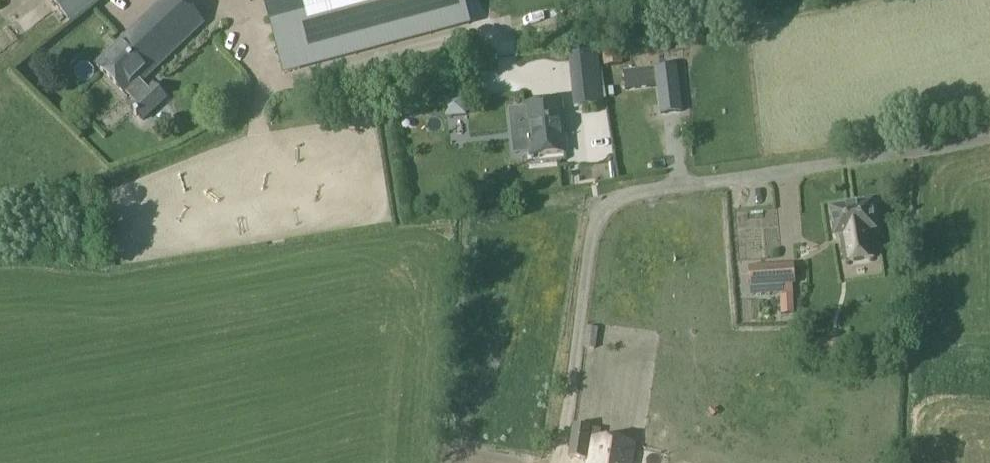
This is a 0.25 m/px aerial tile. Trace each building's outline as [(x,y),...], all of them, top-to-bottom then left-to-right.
[(65,3),(64,0),(47,0),(52,10),(65,3)] [(79,16),(100,0),(67,0),(79,16)] [(129,94),(137,102),(148,91),(141,83),(203,25),(179,0),(163,0),(157,5),(96,64),(127,97),(129,94)] [(277,76),(460,25),(453,0),(256,0),(277,76)] [(601,68),(622,64),(619,47),(598,51),(601,68)] [(572,59),(577,107),(601,104),(596,56),(572,59)] [(623,71),(625,90),(661,86),(663,115),(681,113),(676,65),(660,67),(623,71)] [(566,152),(561,102),(525,106),(530,156),(566,152)] [(874,258),(870,231),(875,230),(871,205),(831,211),(835,236),(840,236),(844,262),(874,258)] [(749,288),(795,285),(794,265),(749,267),(749,288)] [(780,315),(794,314),(794,295),(779,296),(780,315)] [(586,327),(584,347),(595,348),(598,329),(586,327)] [(810,358),(823,359),(822,346),(810,347),(810,358)] [(573,425),(568,457),(585,460),(585,462),(590,462),(631,462),(633,445),(600,440),(601,430),(591,428),(573,425)]
